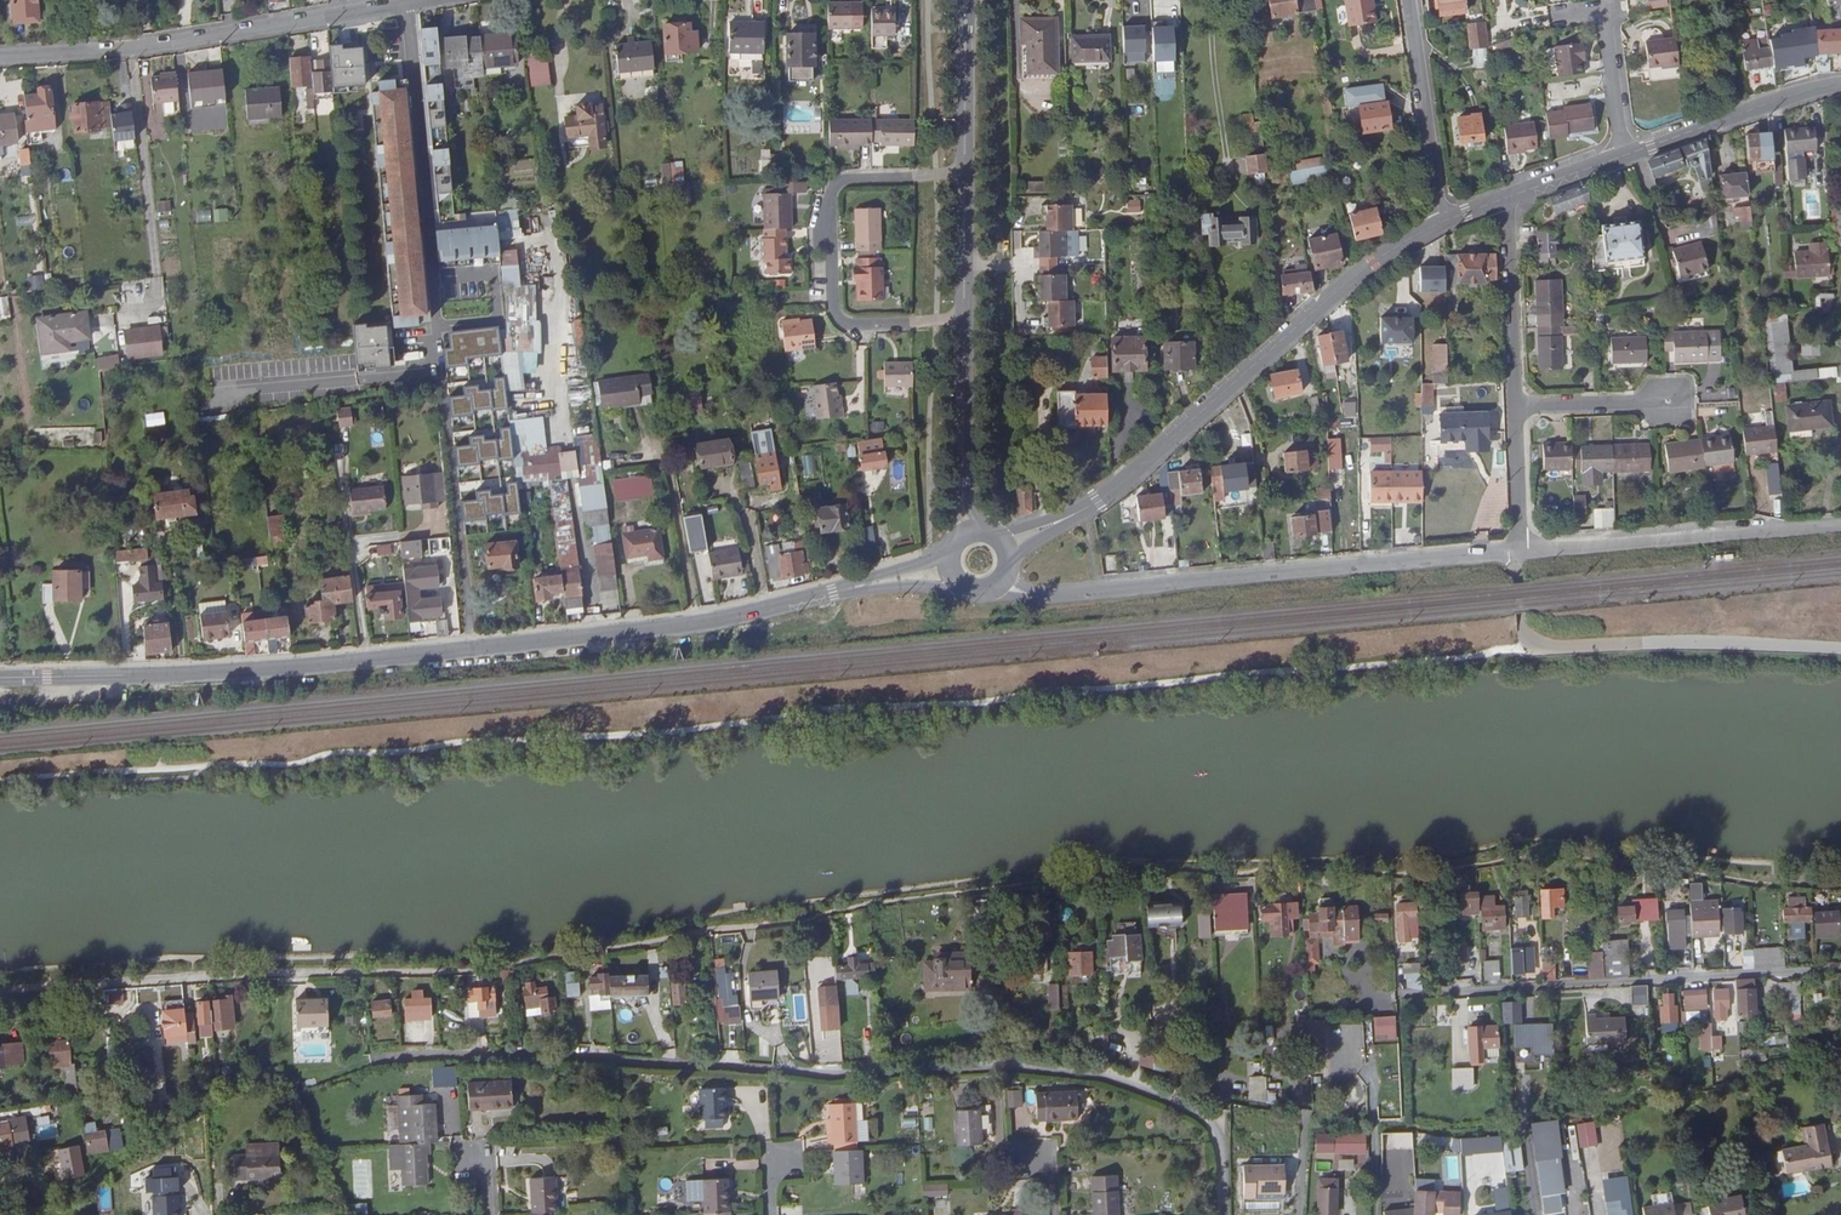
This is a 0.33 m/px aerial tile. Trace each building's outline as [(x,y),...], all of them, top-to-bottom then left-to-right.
[(39,0),(12,0),(14,27),(26,26),(26,23),(40,22),(39,0)] [(1271,15),(1316,9),(1315,0),(1269,0),(1271,15)] [(1376,25),(1372,0),(1345,0),(1349,29),(1376,25)] [(1467,11),(1465,0),(1439,0),(1441,15),(1467,11)] [(826,3),(826,27),(851,28),(871,28),(872,11),(872,4),(852,4),(826,3)] [(871,28),(871,36),(894,36),(894,12),(872,11),(871,28)] [(511,15),(478,18),(479,32),(513,28),(511,15)] [(1840,29),(1840,18),(1830,19),(1832,29),(1840,29)] [(764,19),(729,19),(729,48),(763,48),(764,19)] [(1161,20),(1151,20),(1153,60),(1174,59),(1172,25),(1162,26),(1161,20)] [(433,21),(417,23),(421,59),(436,57),(433,21)] [(1028,42),(1029,72),(1055,72),(1054,21),(1022,21),(1022,42),(1028,42)] [(1482,22),(1467,24),(1470,47),(1486,45),(1485,44),(1482,22)] [(687,23),(662,24),(663,60),(676,60),(676,51),(694,50),(694,30),(687,30),(687,23)] [(1144,24),(1122,25),(1123,51),(1145,50),(1144,24)] [(516,59),(513,28),(479,32),(479,33),(482,63),(505,61),(516,59)] [(1815,29),(1769,36),(1769,40),(1770,46),(1772,54),(1818,47),(1816,31),(1815,29)] [(1819,74),(1835,72),(1835,71),(1831,71),(1831,54),(1840,52),(1840,29),(1832,29),(1816,31),(1818,47),(1819,57),(1819,74)] [(482,68),(482,63),(479,33),(464,35),(464,33),(444,35),(446,62),(452,61),(463,61),(465,72),(474,71),(483,71),(482,68)] [(813,33),(787,34),(787,64),(813,64),(813,33)] [(1108,38),(1073,39),(1075,70),(1109,68),(1108,38)] [(1748,71),(1773,67),(1772,54),(1770,46),(1759,47),(1759,41),(1759,39),(1744,41),(1748,71)] [(344,40),(331,41),(333,57),(335,89),(359,87),(358,81),(368,80),(365,42),(344,44),(344,40)] [(613,43),(613,48),(610,49),(611,54),(614,53),(616,70),(651,67),(648,40),(613,43)] [(1668,69),(1678,68),(1674,41),(1645,44),(1648,69),(1661,67),(1668,66),(1668,69)] [(1559,79),(1585,76),(1584,63),(1583,57),(1585,57),(1584,45),(1556,48),(1559,79)] [(210,63),(221,62),(220,48),(209,50),(210,63)] [(527,55),(531,84),(552,81),(549,52),(527,55)] [(315,92),(312,59),(311,55),(290,58),(292,84),(295,84),(296,106),(315,105),(315,92)] [(335,89),(333,57),(312,59),(315,92),(336,90),(335,89)] [(280,60),(245,63),(248,90),(282,88),(280,60)] [(475,84),(474,71),(465,72),(463,61),(452,61),(455,83),(466,82),(466,85),(475,84)] [(198,74),(186,75),(189,103),(200,102),(200,106),(211,104),(211,101),(225,99),(222,71),(208,73),(209,79),(198,80),(198,74)] [(149,80),(151,97),(152,106),(177,103),(174,75),(164,76),(164,78),(149,80)] [(455,217),(455,211),(453,211),(439,77),(424,79),(439,219),(455,217)] [(380,87),(403,313),(426,311),(403,84),(380,87)] [(23,96),(27,121),(39,119),(38,117),(52,115),(49,87),(37,89),(38,94),(23,96)] [(606,113),(604,113),(602,96),(592,97),(591,94),(576,95),(577,106),(566,107),(569,139),(606,135),(605,121),(607,120),(606,113)] [(1340,154),(1352,152),(1351,140),(1345,140),(1340,107),(1349,106),(1348,97),(1331,100),(1340,154)] [(200,102),(189,103),(190,110),(226,107),(225,99),(211,101),(211,104),(200,106),(200,102)] [(108,123),(108,128),(112,127),(109,101),(98,102),(100,124),(108,123)] [(76,132),(108,128),(108,123),(100,124),(98,102),(73,105),(76,132)] [(1367,131),(1393,127),(1389,102),(1364,106),(1367,131)] [(123,113),(111,114),(114,141),(136,138),(132,103),(122,104),(123,113)] [(1546,116),(1549,142),(1567,140),(1567,136),(1593,133),(1589,108),(1564,111),(1564,114),(1546,116)] [(1461,140),(1485,137),(1482,111),(1471,112),(1471,115),(1458,116),(1461,140)] [(27,121),(28,134),(54,130),(52,115),(38,117),(39,119),(27,121)] [(1250,115),(1236,116),(1238,130),(1257,128),(1257,121),(1250,121),(1250,115)] [(1,146),(16,144),(12,116),(0,118),(0,146),(1,146)] [(825,120),(825,144),(834,144),(834,120),(825,120)] [(834,148),(849,149),(849,144),(857,145),(870,145),(870,141),(870,120),(834,120),(834,144),(834,148)] [(915,120),(870,120),(870,141),(880,141),(880,145),(914,145),(915,120)] [(1815,129),(1784,131),(1786,154),(1816,151),(1817,151),(1815,129)] [(1519,161),(1526,160),(1538,158),(1535,133),(1505,137),(1509,164),(1519,163),(1519,161)] [(1772,154),(1771,134),(1748,136),(1750,156),(1772,154)] [(1706,141),(1649,161),(1655,178),(1684,168),(1685,172),(1693,169),(1696,197),(1713,195),(1706,141)] [(148,145),(149,154),(157,153),(156,144),(148,145)] [(1257,165),(1261,165),(1259,147),(1240,149),(1242,167),(1257,165)] [(20,148),(22,174),(33,174),(31,148),(20,148)] [(1816,151),(1786,154),(1787,162),(1804,160),(1817,159),(1816,151)] [(1772,154),(1750,156),(1751,169),(1774,167),(1772,154)] [(1289,173),(1330,166),(1328,156),(1287,161),(1289,173)] [(1804,160),(1787,162),(1789,182),(1806,180),(1804,160)] [(657,189),(658,204),(682,202),(680,182),(674,183),(672,162),(666,163),(666,164),(668,188),(659,189),(657,189)] [(668,188),(666,164),(657,165),(659,189),(668,188)] [(1257,165),(1242,167),(1243,178),(1258,176),(1257,165)] [(653,184),(652,175),(641,176),(642,185),(653,184)] [(1749,198),(1746,176),(1718,179),(1720,201),(1749,198)] [(1029,191),(1048,192),(1048,182),(1029,181),(1029,191)] [(763,194),(764,228),(785,229),(792,229),(791,193),(805,193),(805,182),(789,182),(789,184),(779,185),(779,193),(763,194)] [(1589,183),(1551,197),(1556,214),(1590,204),(1589,183)] [(1128,200),(1128,213),(1142,213),(1142,199),(1128,200)] [(158,213),(171,212),(171,201),(157,202),(158,213)] [(1063,230),(1070,231),(1070,204),(1040,204),(1040,214),(1045,214),(1045,230),(1063,230)] [(1355,239),(1383,233),(1377,206),(1350,212),(1355,239)] [(502,210),(503,228),(520,227),(520,209),(502,210)] [(855,209),(856,251),(879,250),(878,209),(855,209)] [(1753,228),(1750,209),(1740,209),(1743,229),(1753,228)] [(31,215),(18,216),(19,223),(32,222),(31,215)] [(527,217),(529,231),(539,230),(537,216),(527,217)] [(1710,217),(1692,222),(1694,231),(1713,226),(1710,217)] [(1203,220),(1204,237),(1212,237),(1212,247),(1225,247),(1225,244),(1241,242),(1242,246),(1255,245),(1254,221),(1240,222),(1240,225),(1224,226),(1224,222),(1215,223),(1215,219),(1203,220)] [(498,222),(435,228),(439,266),(502,259),(498,222)] [(1601,235),(1592,236),(1594,258),(1595,275),(1637,274),(1635,224),(1602,226),(1601,235)] [(785,258),(785,229),(764,228),(764,237),(760,237),(760,258),(764,258),(764,273),(789,273),(789,258),(785,258)] [(1045,230),(1038,230),(1038,247),(1033,247),(1033,257),(1063,256),(1063,230),(1045,230)] [(1539,252),(1557,252),(1556,232),(1539,232),(1539,252)] [(1317,268),(1343,263),(1337,233),(1311,239),(1317,268)] [(1680,277),(1709,270),(1702,245),(1674,252),(1680,277)] [(1811,246),(1812,254),(1827,254),(1826,246),(1811,246)] [(1445,261),(1444,284),(1485,282),(1486,278),(1494,278),(1493,253),(1445,254),(1445,261)] [(1549,254),(1536,255),(1536,267),(1550,266),(1550,259),(1549,254)] [(1827,254),(1812,254),(1795,256),(1796,279),(1826,278),(1826,266),(1828,266),(1827,254)] [(1056,274),(1056,257),(1041,257),(1041,275),(1056,274)] [(855,268),(855,281),(858,281),(857,289),(855,289),(855,301),(880,301),(880,270),(879,270),(878,259),(855,259),(855,268)] [(1285,296),(1314,289),(1308,261),(1279,267),(1285,296)] [(1419,284),(1444,284),(1445,261),(1416,262),(1419,284)] [(30,291),(44,289),(42,274),(28,276),(30,291)] [(1041,275),(1033,275),(1034,285),(1039,285),(1039,301),(1064,300),(1064,274),(1041,275)] [(1539,316),(1564,314),(1562,280),(1537,282),(1539,316)] [(1833,305),(1833,294),(1816,293),(1816,304),(1833,305)] [(0,297),(0,314),(1,319),(10,318),(7,296),(0,297)] [(1071,300),(1046,301),(1047,317),(1041,317),(1042,327),(1071,326),(1071,300)] [(534,305),(506,307),(509,334),(507,334),(509,355),(539,352),(534,305)] [(1786,320),(1785,312),(1766,313),(1763,313),(1764,322),(1786,320)] [(42,323),(45,355),(69,352),(68,340),(89,337),(87,318),(42,323)] [(578,347),(586,347),(584,319),(575,320),(578,347)] [(1791,373),(1786,320),(1764,322),(1769,375),(1791,373)] [(467,354),(502,350),(498,321),(447,327),(449,342),(442,343),(444,363),(468,360),(467,354)] [(1411,348),(1411,321),(1376,322),(1376,348),(1411,348)] [(813,324),(800,324),(793,324),(793,322),(783,322),(783,340),(786,340),(786,349),(814,348),(813,324)] [(366,323),(353,324),(357,369),(391,366),(387,326),(366,328),(366,323)] [(1665,328),(1666,349),(1674,349),(1675,361),(1708,360),(1707,333),(1674,334),(1674,327),(1665,328)] [(160,328),(129,331),(133,357),(163,353),(160,328)] [(1566,328),(1539,329),(1540,370),(1562,370),(1561,336),(1566,336),(1566,328)] [(91,354),(89,337),(68,340),(69,352),(45,355),(45,360),(91,354)] [(1613,364),(1649,363),(1648,337),(1613,338),(1613,364)] [(1329,339),(1331,369),(1344,368),(1341,338),(1329,339)] [(1318,370),(1331,369),(1329,339),(1316,340),(1318,370)] [(1190,366),(1188,340),(1164,340),(1164,367),(1190,366)] [(1803,355),(1818,355),(1819,345),(1803,344),(1803,355)] [(1433,386),(1445,386),(1445,348),(1433,348),(1433,386)] [(1141,382),(1141,350),(1109,350),(1110,383),(1141,382)] [(100,369),(120,367),(119,355),(99,357),(100,369)] [(1104,378),(1104,359),(1088,359),(1088,378),(1104,378)] [(911,387),(911,362),(883,362),(883,386),(911,387)] [(508,404),(504,373),(486,375),(486,384),(470,386),(470,381),(455,382),(455,390),(440,392),(443,413),(466,410),(465,407),(484,405),(484,406),(508,404)] [(1294,374),(1282,375),(1284,395),(1286,394),(1296,393),(1294,374)] [(606,405),(636,401),(637,401),(634,375),(598,380),(601,405),(606,405)] [(1284,395),(1282,375),(1271,376),(1272,396),(1284,395)] [(835,382),(813,385),(817,417),(842,415),(842,406),(838,406),(837,395),(835,382)] [(1787,383),(1775,384),(1776,402),(1787,401),(1787,383)] [(1423,387),(1423,407),(1434,407),(1433,386),(1423,387)] [(570,395),(573,403),(589,398),(586,390),(570,395)] [(697,392),(685,394),(690,417),(701,415),(697,392)] [(1072,396),(1072,393),(1055,393),(1056,430),(1073,430),(1073,425),(1103,425),(1103,396),(1072,396)] [(514,408),(526,407),(526,394),(514,394),(514,408)] [(1302,400),(1303,420),(1314,419),(1312,400),(1302,400)] [(1810,425),(1831,423),(1829,400),(1787,403),(1790,434),(1811,433),(1810,425)] [(1440,406),(1440,414),(1464,413),(1464,406),(1440,406)] [(350,407),(336,408),(338,426),(352,424),(350,407)] [(1464,413),(1440,414),(1441,439),(1474,439),(1474,442),(1488,442),(1487,412),(1464,413)] [(147,425),(165,424),(165,413),(146,414),(147,425)] [(1323,437),(1334,436),(1332,418),(1321,418),(1323,437)] [(513,451),(510,421),(491,423),(492,431),(476,433),(475,428),(460,430),(461,438),(446,439),(448,460),(471,458),(471,454),(489,452),(490,454),(513,451)] [(873,422),(873,431),(885,431),(885,421),(873,422)] [(572,435),(573,441),(597,438),(596,432),(572,435)] [(34,434),(26,435),(28,446),(35,445),(34,434)] [(600,591),(617,589),(601,473),(597,438),(573,441),(585,533),(592,533),(600,591)] [(866,440),(858,441),(859,457),(860,457),(862,469),(885,467),(882,438),(866,440)] [(1329,469),(1343,469),(1343,438),(1329,438),(1329,469)] [(1746,465),(1778,463),(1775,438),(1743,441),(1746,465)] [(1389,439),(1370,439),(1370,453),(1389,452),(1389,439)] [(1612,440),(1613,471),(1652,471),(1650,439),(1612,440)] [(1581,472),(1613,471),(1612,440),(1580,441),(1581,472)] [(1731,440),(1701,441),(1705,466),(1731,466),(1731,440)] [(1665,470),(1705,469),(1705,466),(1701,441),(1664,442),(1665,470)] [(838,452),(846,451),(844,442),(836,443),(838,452)] [(1573,469),(1572,442),(1544,443),(1544,469),(1573,469)] [(724,446),(696,451),(700,473),(728,468),(724,446)] [(560,475),(560,472),(556,447),(523,450),(525,473),(546,471),(546,477),(547,476),(560,475)] [(1282,470),(1298,468),(1296,451),(1281,452),(1282,470)] [(732,455),(739,488),(750,486),(744,453),(737,454),(732,455)] [(814,454),(801,457),(804,476),(817,473),(814,454)] [(764,455),(751,458),(756,487),(767,486),(768,492),(777,491),(772,462),(765,463),(764,455)] [(1165,462),(1157,469),(1160,494),(1136,497),(1138,521),(1164,518),(1163,501),(1170,500),(1170,495),(1167,473),(1165,462)] [(1245,488),(1256,486),(1254,463),(1243,464),(1245,488)] [(1209,467),(1212,491),(1245,488),(1243,464),(1209,467)] [(1167,473),(1170,495),(1200,492),(1198,470),(1167,473)] [(438,500),(448,499),(444,471),(403,476),(407,504),(423,502),(427,502),(428,508),(438,506),(438,500)] [(563,591),(566,608),(581,606),(563,472),(560,472),(560,475),(547,476),(547,479),(561,576),(563,591)] [(519,505),(516,474),(497,476),(498,485),(482,487),(481,482),(466,483),(467,491),(452,493),(454,514),(477,511),(477,508),(496,506),(496,507),(519,505)] [(1370,502),(1423,502),(1423,475),(1370,475),(1370,502)] [(648,478),(614,483),(616,502),(651,498),(648,478)] [(348,490),(350,512),(367,510),(383,507),(381,486),(348,490)] [(1028,486),(1015,486),(1015,517),(1029,512),(1028,486)] [(1700,508),(1710,507),(1707,486),(1697,486),(1700,508)] [(1315,490),(1316,499),(1328,498),(1327,488),(1315,490)] [(182,491),(153,494),(156,518),(185,515),(182,491)] [(1574,494),(1575,516),(1585,515),(1584,494),(1574,494)] [(1319,535),(1331,534),(1328,498),(1316,499),(1319,535)] [(846,527),(843,505),(818,509),(821,531),(846,527)] [(1701,519),(1711,518),(1710,507),(1700,508),(1701,519)] [(1595,528),(1615,528),(1615,508),(1595,508),(1595,528)] [(281,515),(267,517),(271,545),(287,543),(285,533),(284,533),(281,515)] [(700,515),(683,518),(690,554),(707,551),(700,515)] [(1290,536),(1305,535),(1304,517),(1289,517),(1290,536)] [(863,528),(865,546),(876,544),(874,526),(863,528)] [(633,534),(622,536),(626,557),(648,554),(648,559),(661,557),(657,531),(633,534)] [(446,549),(453,549),(452,536),(445,537),(446,549)] [(187,539),(190,558),(204,557),(201,538),(187,539)] [(422,553),(421,539),(400,541),(401,555),(422,553)] [(514,541),(485,544),(487,566),(503,564),(503,566),(517,565),(514,541)] [(390,542),(378,544),(380,556),(391,554),(390,542)] [(803,553),(807,552),(805,542),(791,545),(793,553),(778,556),(777,547),(765,548),(770,579),(806,573),(803,553)] [(1264,562),(1275,561),(1273,544),(1262,546),(1264,562)] [(147,548),(115,550),(116,561),(144,558),(148,558),(147,548)] [(737,549),(708,555),(712,579),(742,574),(737,549)] [(661,563),(660,557),(648,559),(648,554),(626,557),(627,562),(643,559),(643,565),(661,563)] [(1104,569),(1116,569),(1115,555),(1103,556),(1104,569)] [(144,558),(147,583),(160,582),(164,582),(161,556),(148,558),(144,558)] [(246,559),(248,568),(269,564),(267,556),(246,559)] [(333,603),(351,600),(347,570),(343,570),(344,577),(319,581),(321,599),(314,600),(314,604),(304,605),(306,623),(335,619),(333,603)] [(54,571),(54,584),(43,584),(43,604),(56,603),(57,599),(81,599),(81,571),(54,571)] [(403,576),(406,620),(419,620),(419,615),(437,614),(436,597),(417,597),(416,576),(403,576)] [(563,591),(561,576),(535,579),(538,599),(551,598),(550,592),(563,591)] [(160,582),(147,583),(137,585),(138,600),(162,598),(160,582)] [(396,591),(365,593),(366,606),(377,605),(377,611),(383,611),(384,619),(398,618),(396,591)] [(242,611),(251,610),(250,600),(241,601),(242,611)] [(835,606),(840,619),(851,615),(846,602),(835,606)] [(227,612),(198,615),(200,637),(229,634),(227,612)] [(285,616),(263,619),(265,638),(272,638),(287,636),(285,616)] [(447,635),(445,617),(434,618),(435,636),(447,635)] [(265,638),(263,619),(241,621),(243,641),(251,640),(265,638)] [(143,642),(133,643),(134,659),(145,659),(145,651),(172,649),(169,624),(142,626),(143,642)] [(272,638),(265,638),(267,653),(274,653),(272,638)] [(252,654),(251,640),(243,641),(245,654),(252,654)] [(1477,911),(1476,893),(1468,893),(1467,886),(1460,887),(1461,893),(1459,893),(1461,914),(1474,913),(1474,911),(1477,911)] [(1543,922),(1553,921),(1553,912),(1564,911),(1563,889),(1541,890),(1543,922)] [(1535,916),(1536,913),(1536,896),(1529,896),(1529,892),(1520,892),(1520,896),(1516,896),(1517,914),(1529,914),(1531,916),(1535,916)] [(1248,933),(1246,894),(1214,895),(1216,934),(1248,933)] [(1502,919),(1501,905),(1495,905),(1495,894),(1482,895),(1483,922),(1486,922),(1486,919),(1502,919)] [(1147,908),(1147,917),(1152,917),(1153,923),(1177,921),(1176,902),(1153,903),(1152,907),(1147,908)] [(1298,919),(1298,903),(1274,904),(1274,905),(1261,906),(1262,919),(1271,918),(1272,935),(1294,934),(1293,919),(1298,919)] [(1422,910),(1418,911),(1418,922),(1422,921),(1423,924),(1430,923),(1433,923),(1432,903),(1422,904),(1422,910)] [(1417,924),(1416,906),(1406,906),(1406,904),(1397,905),(1398,925),(1407,924),(1417,924)] [(1657,920),(1656,905),(1618,907),(1619,921),(1657,920)] [(1309,913),(1310,937),(1332,936),(1333,946),(1343,945),(1343,943),(1358,942),(1356,906),(1342,907),(1343,911),(1333,911),(1332,906),(1320,907),(1320,912),(1309,913)] [(1733,907),(1722,908),(1723,934),(1743,933),(1742,910),(1733,911),(1733,907)] [(1811,908),(1783,909),(1783,922),(1811,921),(1811,908)] [(1717,910),(1692,912),(1692,921),(1693,933),(1702,933),(1701,926),(1718,926),(1717,910)] [(1837,912),(1815,914),(1816,934),(1838,932),(1837,912)] [(1686,946),(1686,933),(1686,922),(1682,922),(1682,917),(1668,918),(1669,946),(1686,946)] [(1408,937),(1407,924),(1398,925),(1399,942),(1410,942),(1410,937),(1408,937)] [(1408,937),(1410,937),(1417,937),(1417,924),(1407,924),(1408,937)] [(1808,926),(1793,927),(1794,939),(1808,938),(1808,926)] [(1140,954),(1140,953),(1139,933),(1112,935),(1112,940),(1107,941),(1108,949),(1112,948),(1113,955),(1140,954)] [(1319,971),(1317,939),(1307,939),(1308,972),(1319,971)] [(1605,976),(1631,974),(1630,939),(1604,941),(1605,976)] [(1486,956),(1497,956),(1496,940),(1486,940),(1486,956)] [(1466,959),(1465,941),(1457,942),(1458,959),(1466,959)] [(1533,947),(1512,948),(1513,973),(1528,972),(1528,966),(1534,966),(1533,947)] [(1756,968),(1786,966),(1785,948),(1769,949),(1770,959),(1756,960),(1756,968)] [(969,973),(968,952),(937,953),(937,960),(935,960),(936,974),(969,973)] [(1090,973),(1089,952),(1068,953),(1069,974),(1090,973)] [(1604,976),(1603,953),(1589,954),(1590,977),(1604,976)] [(1042,973),(1041,954),(1029,954),(1030,973),(1042,973)] [(867,975),(866,963),(858,964),(858,956),(848,957),(848,965),(840,966),(841,977),(867,975)] [(970,990),(969,973),(936,974),(935,960),(922,960),(923,991),(970,990)] [(1488,979),(1500,978),(1500,960),(1488,961),(1488,979)] [(717,967),(718,970),(719,986),(720,991),(728,991),(725,966),(717,967)] [(1543,980),(1554,980),(1554,968),(1542,968),(1543,980)] [(575,971),(563,972),(564,982),(576,981),(575,971)] [(780,998),(779,972),(749,975),(751,1000),(780,998)] [(609,978),(609,973),(598,974),(598,978),(590,979),(591,993),(600,993),(601,1001),(611,1000),(609,978)] [(609,978),(611,1000),(643,998),(642,975),(609,978)] [(1400,989),(1422,989),(1422,985),(1422,982),(1421,976),(1417,976),(1417,980),(1400,980),(1400,989)] [(713,977),(703,978),(704,993),(714,992),(713,977)] [(1755,1005),(1754,978),(1736,978),(1738,1016),(1755,1015),(1754,1005),(1755,1005)] [(1791,979),(1791,995),(1800,995),(1799,979),(1791,979)] [(566,983),(567,997),(581,997),(581,982),(566,983)] [(684,983),(683,983),(674,984),(673,984),(674,1003),(686,1002),(684,983)] [(1049,1012),(1058,1012),(1058,1008),(1058,986),(1058,984),(1048,984),(1049,1012)] [(1639,1007),(1649,1006),(1649,984),(1638,985),(1639,1007)] [(495,1007),(494,986),(469,988),(471,1015),(480,1014),(479,1008),(495,1007)] [(829,986),(818,987),(819,1003),(837,1002),(836,994),(829,994),(829,986)] [(1058,1008),(1061,1008),(1066,1008),(1065,986),(1058,986),(1058,1008)] [(546,987),(534,988),(526,989),(524,990),(525,1001),(527,1001),(536,1000),(536,1005),(537,1008),(541,1007),(542,1012),(556,1011),(553,998),(548,998),(546,987)] [(117,988),(104,989),(105,1004),(118,1003),(118,998),(117,988)] [(415,997),(424,996),(423,989),(414,990),(415,997)] [(1705,1005),(1704,989),(1684,991),(1684,999),(1685,1006),(1705,1005)] [(1715,997),(1729,997),(1728,989),(1715,990),(1715,997)] [(720,991),(719,991),(720,1008),(739,1006),(738,996),(728,997),(728,991),(720,991)] [(1673,1011),(1672,994),(1663,994),(1664,1012),(1665,1012),(1666,1021),(1673,1021),(1672,1011),(1673,1011)] [(431,996),(424,996),(415,997),(408,998),(409,1010),(432,1008),(431,996)] [(928,1005),(940,1005),(940,997),(928,997),(928,1005)] [(1467,998),(1455,999),(1456,1019),(1467,1019),(1467,998)] [(216,1021),(228,1019),(228,1018),(233,1017),(232,1013),(233,1012),(232,999),(214,1001),(216,1021)] [(763,999),(751,1000),(752,1011),(764,1010),(763,999)] [(329,1000),(297,1001),(299,1027),(331,1025),(329,1000)] [(215,1034),(213,1010),(209,1010),(208,1001),(199,1002),(202,1035),(215,1034)] [(1520,1022),(1520,1001),(1509,1002),(1510,1022),(1520,1022)] [(380,1007),(373,1008),(374,1016),(392,1014),(391,1002),(380,1003),(380,1007)] [(739,1006),(720,1008),(721,1026),(740,1024),(739,1006)] [(362,1021),(360,1009),(348,1010),(349,1022),(362,1021)] [(186,1013),(186,1011),(166,1012),(167,1034),(177,1033),(178,1041),(182,1041),(188,1040),(186,1013)] [(193,1012),(186,1013),(188,1040),(189,1043),(195,1042),(193,1012)] [(1586,1014),(1588,1044),(1605,1043),(1603,1016),(1597,1017),(1597,1013),(1586,1014)] [(1605,1043),(1608,1042),(1626,1041),(1625,1015),(1603,1016),(1605,1043)] [(1376,1017),(1377,1037),(1396,1036),(1395,1016),(1376,1017)] [(1498,1043),(1497,1021),(1469,1023),(1471,1058),(1481,1057),(1481,1043),(1498,1043)] [(1321,1022),(1309,1023),(1309,1025),(1310,1034),(1321,1033),(1321,1022)] [(1709,1022),(1710,1039),(1714,1039),(1713,1035),(1721,1035),(1720,1022),(1709,1022)] [(1536,1055),(1556,1055),(1555,1024),(1516,1024),(1517,1048),(1536,1048),(1536,1055)] [(1300,1042),(1310,1041),(1310,1034),(1309,1025),(1299,1025),(1300,1042)] [(1349,1037),(1348,1028),(1334,1028),(1335,1038),(1349,1037)] [(571,1045),(580,1044),(579,1029),(569,1029),(571,1045)] [(1099,1048),(1108,1049),(1107,1029),(1099,1029),(1099,1048)] [(1789,1046),(1790,1033),(1766,1032),(1766,1045),(1789,1046)] [(1310,1041),(1311,1056),(1316,1055),(1316,1052),(1322,1052),(1321,1033),(1310,1034),(1310,1041)] [(864,1052),(873,1051),(871,1036),(863,1037),(864,1052)] [(32,1040),(13,1042),(13,1045),(0,1046),(0,1068),(10,1067),(10,1064),(35,1062),(32,1040)] [(52,1058),(70,1056),(69,1040),(51,1042),(52,1058)] [(188,1040),(182,1041),(183,1059),(190,1058),(189,1043),(188,1040)] [(1155,1067),(1167,1073),(1165,1044),(1153,1044),(1155,1067)] [(76,1062),(75,1055),(70,1056),(52,1058),(53,1064),(76,1062)] [(1472,1084),(1472,1065),(1456,1065),(1457,1085),(1472,1084)] [(433,1087),(457,1086),(456,1066),(432,1067),(433,1087)] [(39,1089),(38,1077),(28,1078),(30,1090),(39,1089)] [(1251,1100),(1268,1099),(1266,1077),(1250,1078),(1251,1100)] [(510,1106),(509,1079),(466,1081),(467,1108),(510,1106)] [(706,1121),(709,1121),(727,1120),(732,1120),(731,1110),(729,1110),(728,1101),(727,1091),(704,1092),(706,1121)] [(408,1143),(426,1143),(434,1142),(432,1102),(419,1103),(418,1093),(394,1094),(394,1104),(405,1104),(408,1143)] [(1006,1100),(1000,1101),(1000,1109),(1014,1108),(1013,1094),(1006,1095),(1006,1100)] [(1036,1121),(1037,1125),(1070,1122),(1068,1095),(1025,1097),(1027,1121),(1036,1121)] [(855,1142),(859,1142),(856,1102),(830,1104),(832,1133),(828,1134),(828,1144),(836,1143),(855,1142)] [(992,1130),(991,1102),(980,1103),(980,1107),(954,1108),(957,1143),(982,1142),(981,1131),(992,1130)] [(917,1120),(917,1111),(905,1111),(905,1120),(917,1120)] [(397,1119),(389,1121),(392,1133),(400,1131),(397,1119)] [(8,1120),(2,1121),(2,1124),(0,1125),(0,1147),(0,1148),(6,1147),(6,1143),(12,1142),(8,1120)] [(727,1120),(709,1121),(710,1130),(727,1129),(727,1120)] [(119,1148),(116,1129),(99,1131),(97,1122),(86,1123),(91,1152),(119,1148)] [(1595,1122),(1577,1125),(1580,1144),(1598,1141),(1595,1122)] [(1835,1166),(1827,1123),(1804,1127),(1808,1146),(1783,1150),(1785,1160),(1788,1175),(1835,1166)] [(1556,1124),(1531,1128),(1542,1197),(1564,1195),(1556,1124)] [(1383,1175),(1414,1175),(1414,1133),(1383,1133),(1383,1175)] [(1363,1134),(1315,1134),(1315,1154),(1363,1154),(1363,1134)] [(836,1143),(836,1150),(855,1149),(855,1142),(836,1143)] [(1506,1172),(1523,1172),(1523,1147),(1513,1147),(1513,1142),(1505,1142),(1506,1172)] [(246,1144),(247,1153),(279,1152),(279,1143),(246,1144)] [(408,1143),(397,1144),(399,1184),(424,1182),(423,1153),(427,1153),(426,1143),(408,1143)] [(71,1147),(72,1153),(79,1152),(81,1162),(84,1161),(82,1152),(86,1151),(85,1144),(71,1147)] [(79,1152),(72,1153),(66,1154),(68,1164),(74,1164),(76,1175),(86,1174),(84,1161),(81,1162),(79,1152)] [(279,1152),(247,1153),(234,1154),(235,1176),(247,1176),(248,1179),(281,1177),(279,1152)] [(862,1152),(835,1154),(837,1187),(863,1186),(862,1152)] [(1316,1162),(1316,1170),(1331,1170),(1331,1162),(1316,1162)] [(1256,1193),(1286,1192),(1285,1167),(1245,1167),(1245,1200),(1256,1199),(1256,1196),(1256,1193)] [(1582,1169),(1575,1171),(1578,1183),(1585,1181),(1582,1169)] [(1602,1174),(1608,1214),(1630,1214),(1623,1173),(1602,1174)] [(529,1179),(530,1213),(547,1212),(555,1212),(553,1177),(529,1179)] [(1341,1178),(1318,1177),(1317,1214),(1341,1214),(1341,1178)] [(707,1213),(733,1212),(731,1178),(706,1179),(707,1213)] [(1111,1182),(1087,1184),(1089,1214),(1113,1214),(1111,1182)] [(936,1183),(922,1184),(923,1194),(936,1193),(936,1183)] [(157,1195),(175,1194),(174,1185),(156,1186),(157,1195)] [(101,1188),(101,1206),(110,1206),(109,1188),(101,1188)] [(179,1194),(175,1194),(157,1195),(153,1195),(154,1214),(181,1214),(179,1194)] [(1418,1214),(1422,1214),(1435,1214),(1435,1211),(1447,1211),(1447,1214),(1460,1214),(1461,1198),(1447,1198),(1447,1195),(1436,1195),(1436,1203),(1423,1202),(1417,1203),(1418,1214)] [(1743,1199),(1708,1205),(1710,1214),(1745,1214),(1743,1199)] [(1418,1214),(1417,1202),(1414,1204),(1414,1209),(1387,1211),(1388,1214),(1418,1214)] [(1679,1214),(1694,1214),(1691,1202),(1677,1205),(1679,1214)] [(354,1214),(368,1214),(367,1203),(353,1204),(354,1214)] [(1510,1203),(1503,1204),(1504,1213),(1490,1214),(1512,1214),(1510,1203)] [(1674,1204),(1644,1209),(1645,1214),(1676,1214),(1674,1204)]
